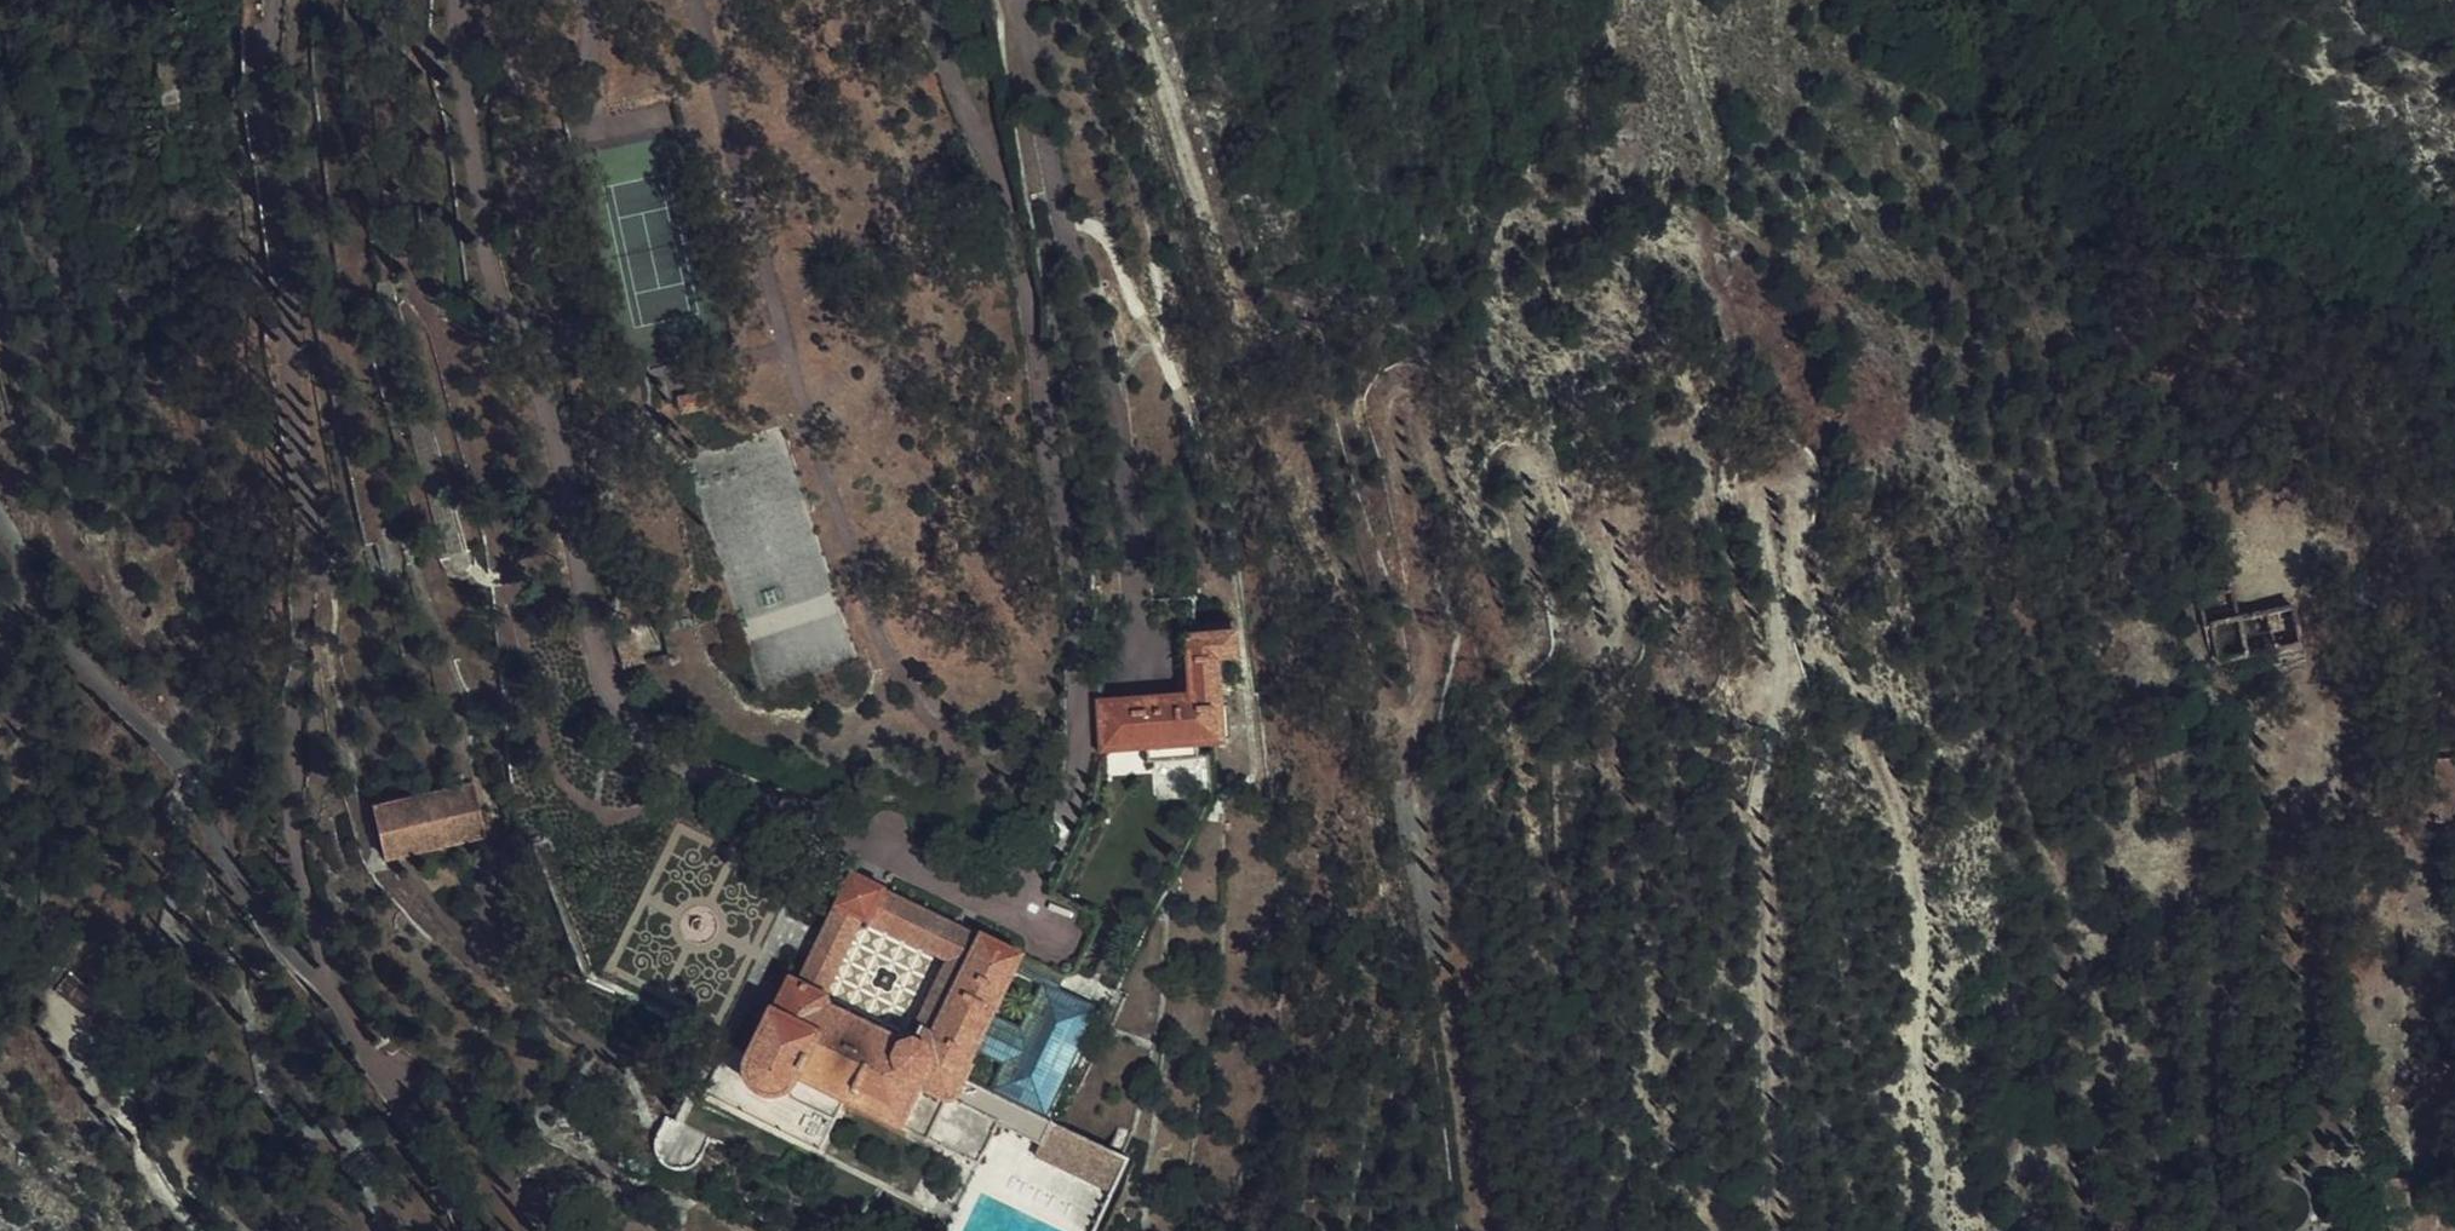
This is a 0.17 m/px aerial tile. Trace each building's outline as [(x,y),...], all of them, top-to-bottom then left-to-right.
[(683,406),(715,399),(712,385),(681,391),(683,406)] [(1194,741),(1208,740),(1221,739),(1221,661),(1237,660),(1237,634),(1235,629),(1221,630),(1220,625),(1192,627),(1192,699),(1096,703),(1097,744),(1141,742),(1194,741)] [(1194,757),(1194,741),(1141,742),(1142,758),(1194,757)] [(2439,760),(2439,825),(2454,825),(2454,760),(2439,760)] [(482,823),(470,769),(372,791),(381,843),(482,823)] [(1083,1012),(1033,1109),(1048,1116),(1106,997),(1063,977),(1016,952),(977,933),(975,936),(880,887),(881,884),(852,870),(799,977),(788,972),(744,1049),(742,1061),(744,1072),(750,1081),(760,1086),(769,1087),(779,1085),(792,1073),(830,1092),(923,1137),(926,1133),(972,1156),(994,1116),(947,1092),(959,1071),(995,1089),(1044,992),(1083,1012)] [(1016,952),(1063,977),(1064,974),(1078,972),(1103,923),(1096,901),(1054,877),(1016,952)] [(115,1030),(131,1012),(71,961),(56,979),(115,1030)] [(995,1089),(1033,1109),(1083,1012),(1044,992),(995,1089)] [(1047,1117),(1048,1116),(1033,1109),(995,1089),(959,1071),(947,1092),(994,1116),(1037,1138),(1048,1117),(1047,1117)] [(792,1073),(779,1085),(822,1107),(830,1092),(792,1073)] [(703,1132),(659,1109),(650,1127),(648,1137),(650,1148),(658,1159),(670,1163),(676,1163),(685,1160),(695,1148),(703,1132)] [(1123,1156),(1048,1117),(1037,1138),(1031,1148),(1106,1189),(1123,1156)]
